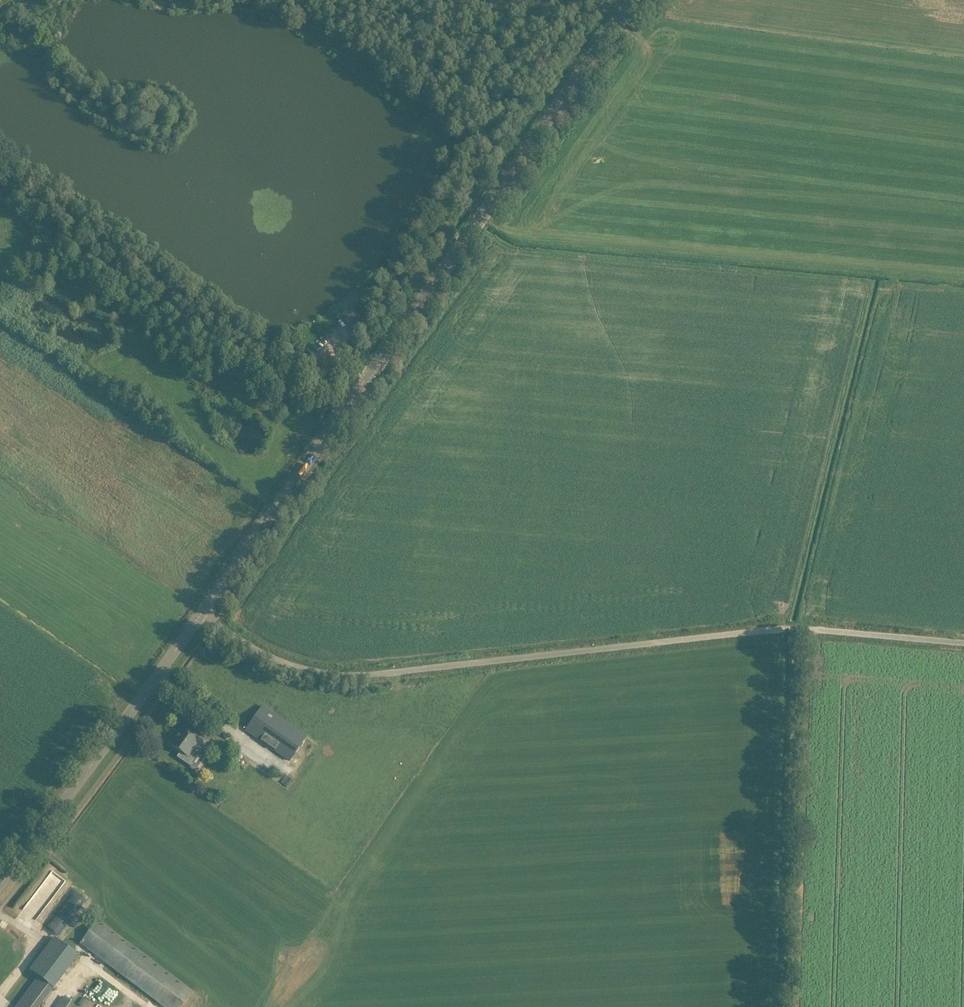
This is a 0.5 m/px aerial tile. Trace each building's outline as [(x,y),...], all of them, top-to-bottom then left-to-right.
[(352,326),(358,332),(367,323),(361,317),(352,326)] [(300,731),(263,706),(246,730),(283,755),(300,731)] [(171,745),(179,751),(189,758),(197,746),(204,750),(210,742),(193,730),(192,732),(184,727),(171,745)] [(89,950),(164,1006),(183,1006),(193,993),(98,921),(81,944),(89,950)] [(55,989),(56,990),(79,956),(55,938),(30,970),(39,977),(16,1006),(41,1006),(55,989)] [(57,1006),(68,1006),(73,1000),(65,995),(57,1006)]
